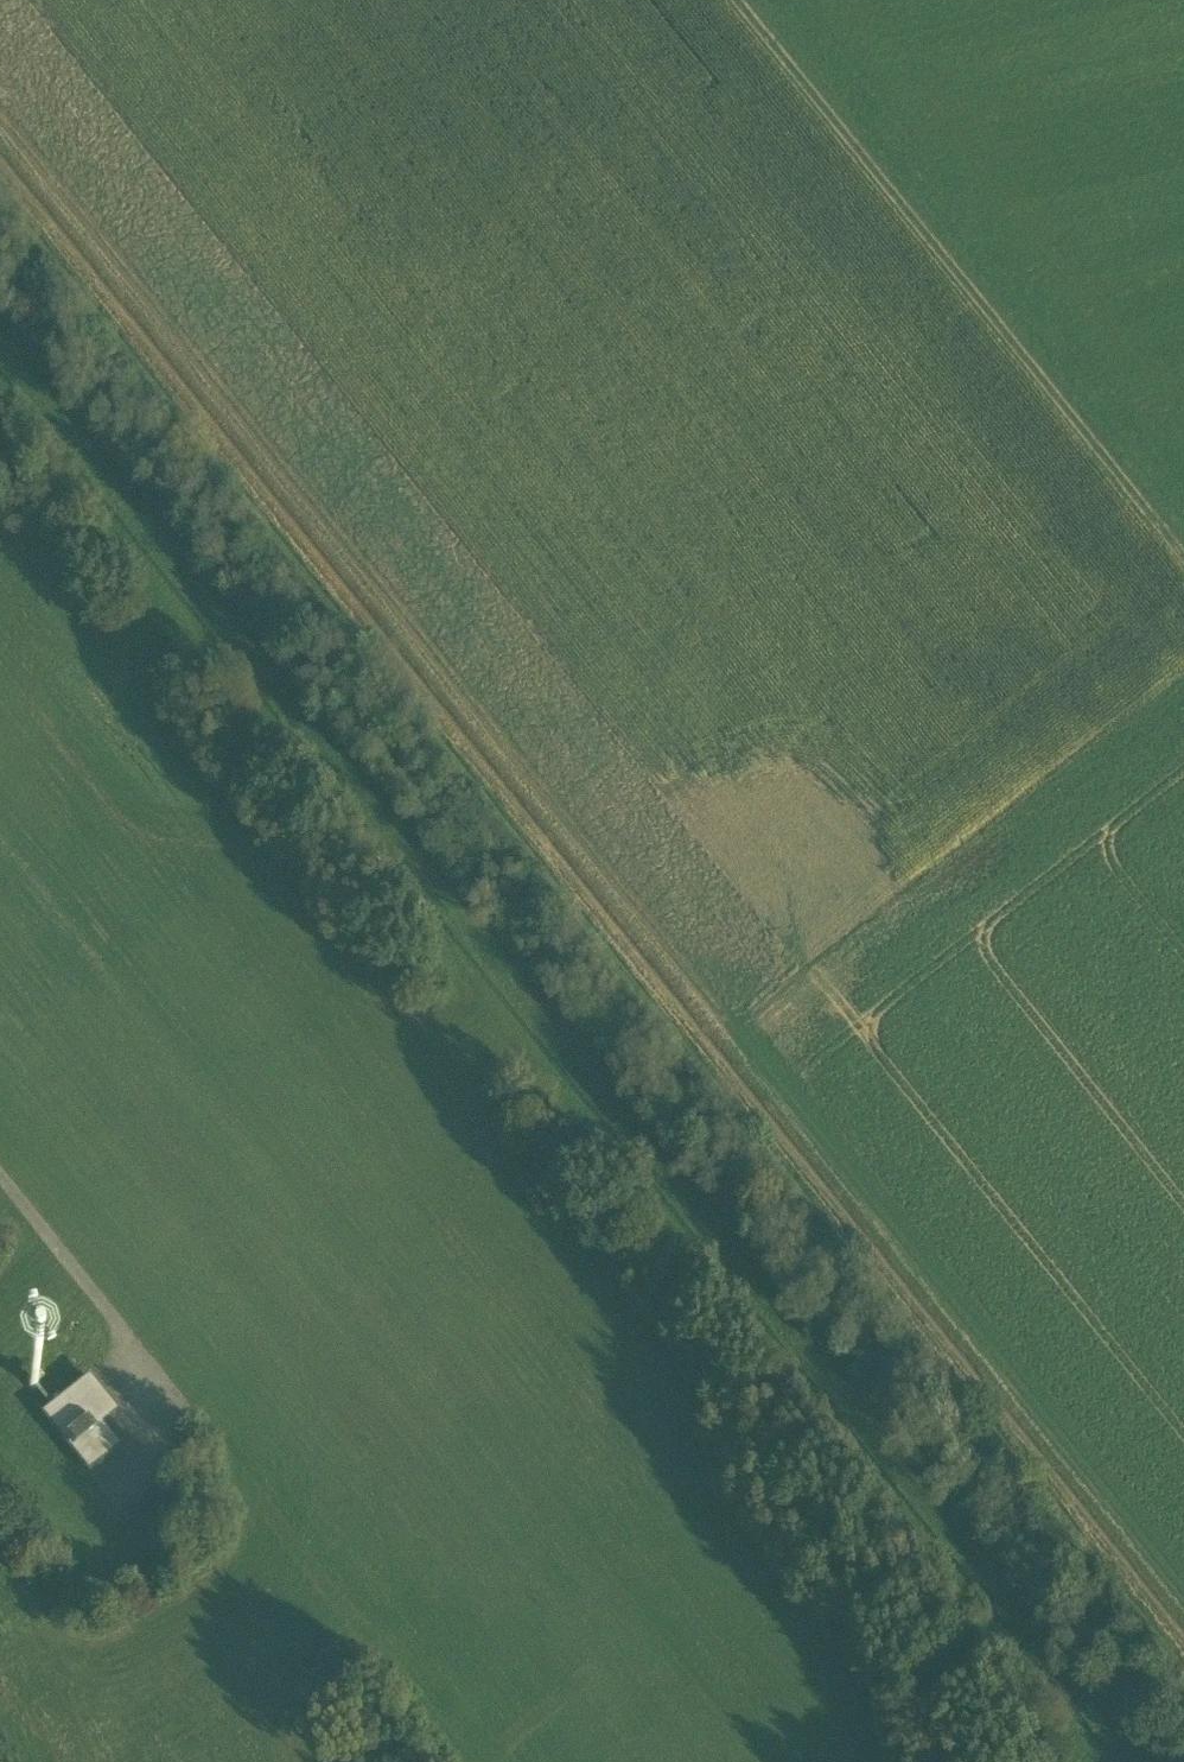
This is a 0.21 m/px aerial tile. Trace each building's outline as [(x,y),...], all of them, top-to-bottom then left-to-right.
[(43,1415),(89,1475),(120,1450),(104,1428),(119,1415),(89,1378),(43,1415)]
